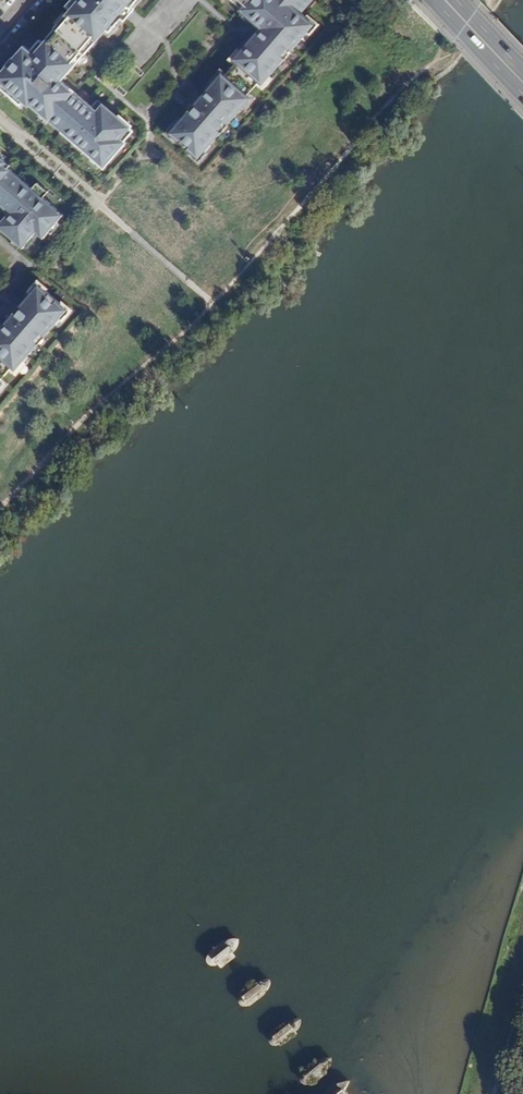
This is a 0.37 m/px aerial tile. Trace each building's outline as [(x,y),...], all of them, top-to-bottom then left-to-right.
[(32,49),(23,41),(0,66),(0,75),(103,163),(135,127),(65,72),(125,0),(73,0),(32,49)] [(240,5),(260,23),(230,56),(236,60),(226,72),(221,68),(168,129),(198,155),(252,93),(248,90),(258,78),(263,81),(316,18),(307,11),(315,0),(243,0),(240,5)] [(9,208),(0,218),(0,224),(22,244),(35,229),(42,234),(61,211),(4,159),(6,157),(0,151),(0,201),(9,208)] [(9,381),(4,377),(10,369),(15,373),(71,306),(37,280),(0,324),(0,390),(9,381)]
